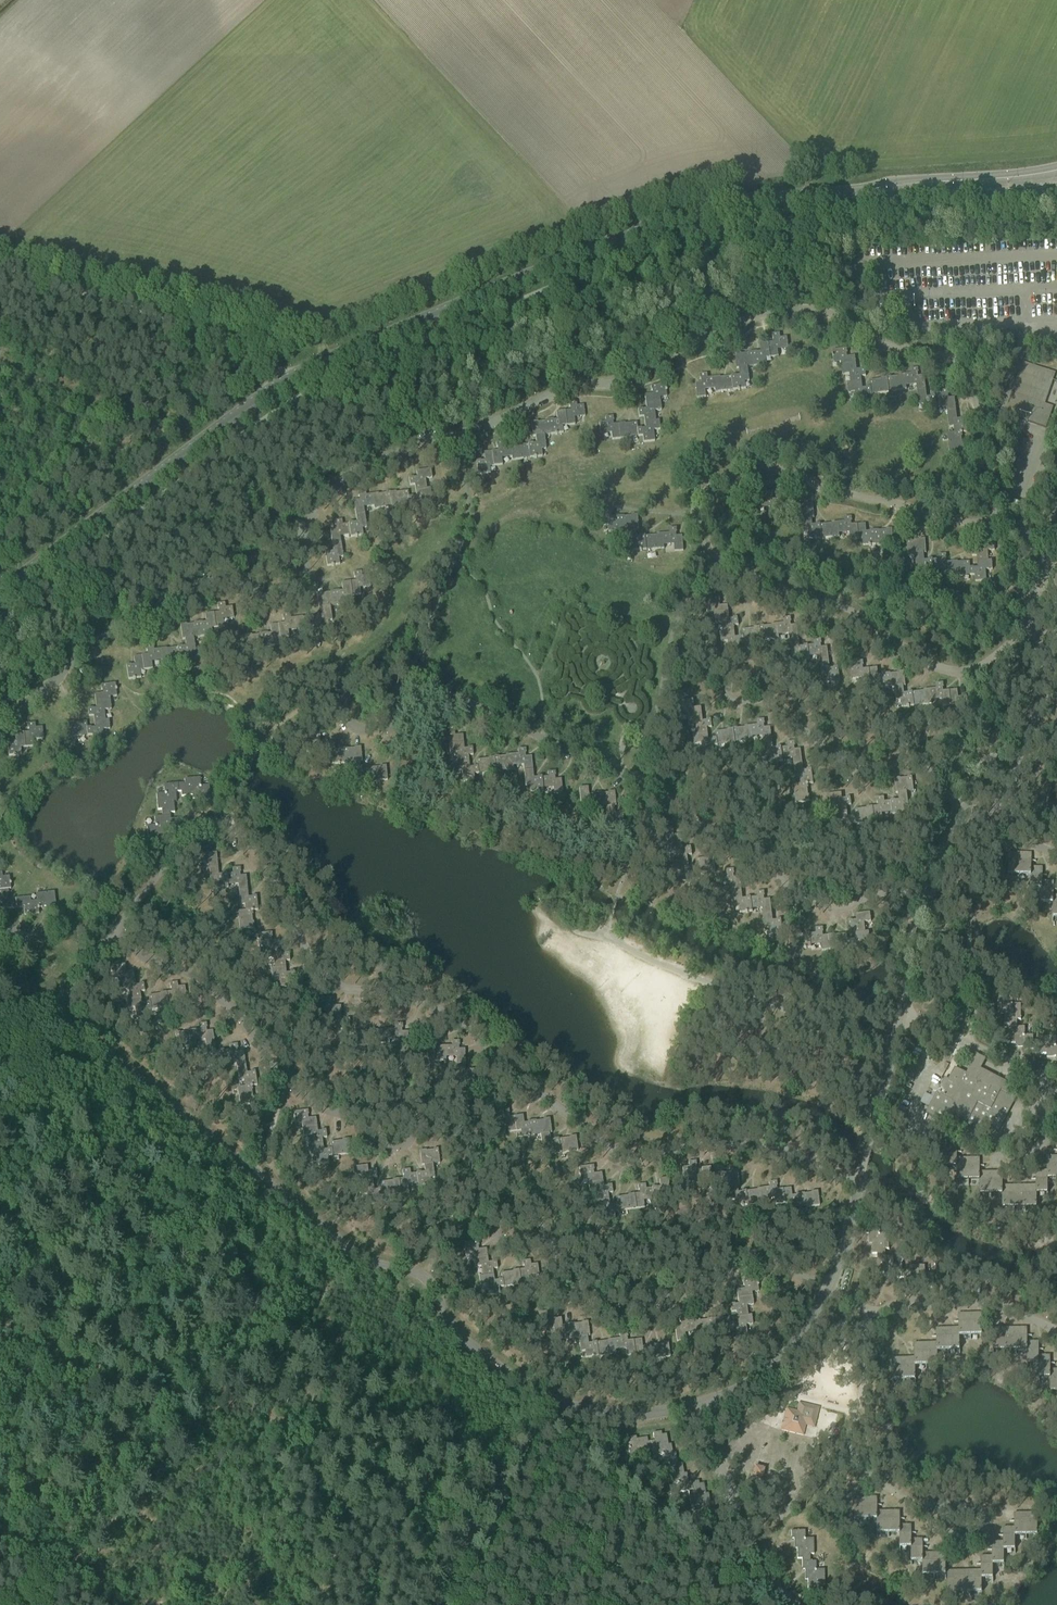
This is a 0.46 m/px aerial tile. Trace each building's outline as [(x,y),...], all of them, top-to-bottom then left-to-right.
[(774,342),(768,343),(770,358),(778,357),(778,350),(788,348),(787,337),(780,338),(780,333),(772,334),(772,339),(774,339),(774,342)] [(757,352),(753,352),(754,367),(759,366),(759,367),(761,367),(761,366),(767,365),(766,358),(770,358),(768,343),(760,344),(761,352),(757,353),(757,352)] [(841,362),(841,366),(856,364),(855,356),(847,357),(846,353),(847,353),(847,349),(832,351),(834,361),(834,363),(841,362)] [(737,369),(739,368),(748,367),(754,367),(753,352),(748,353),(749,354),(741,355),(741,353),(735,354),(737,369)] [(1046,402),(1055,373),(1022,362),(1012,393),(1045,404),(1046,402)] [(849,374),(850,384),(862,383),(861,377),(866,376),(865,368),(860,369),(860,370),(857,371),(856,364),(841,366),(842,375),(849,374)] [(731,376),(731,377),(733,390),(738,390),(738,391),(740,390),(740,389),(746,389),(745,382),(749,381),(748,367),(739,368),(740,376),(736,376),(736,375),(731,376)] [(916,385),(917,391),(926,390),(924,376),(918,377),(917,373),(919,373),(918,368),(910,369),(911,374),(905,375),(906,386),(916,385)] [(715,389),(714,378),(708,379),(707,374),(699,375),(700,379),(701,379),(702,383),(695,384),(697,395),(697,398),(706,397),(705,390),(715,389)] [(906,389),(906,386),(905,375),(898,376),(898,377),(891,378),(891,377),(886,377),(887,378),(889,392),(906,389)] [(720,377),(714,378),(715,389),(716,392),(733,390),(731,377),(720,378),(720,377)] [(889,392),(887,378),(881,379),(881,380),(869,381),(870,387),(871,395),(889,393),(889,392)] [(867,395),(871,395),(870,387),(866,387),(866,389),(862,389),(862,383),(850,384),(847,385),(848,393),(855,393),(856,403),(868,402),(867,395)] [(645,395),(646,404),(660,402),(660,398),(667,397),(666,395),(665,384),(650,386),(651,391),(652,390),(653,394),(645,395)] [(937,410),(936,408),(935,397),(935,396),(930,396),(931,398),(927,398),(926,390),(917,391),(919,406),(923,405),(924,412),(930,411),(930,412),(932,412),(932,411),(937,410)] [(947,407),(947,413),(956,412),(954,398),(948,399),(948,395),(949,395),(948,390),(940,391),(941,396),(935,397),(936,408),(947,407)] [(1046,428),(1053,407),(1045,404),(1012,393),(1004,414),(1024,421),(1046,428)] [(571,411),(565,411),(566,426),(575,425),(574,418),(585,416),(584,405),(577,406),(576,401),(568,402),(569,407),(570,407),(571,411)] [(644,417),(644,422),(656,421),(654,411),(661,410),(660,402),(646,404),(646,410),(643,410),(642,409),(638,409),(639,417),(644,417)] [(553,420),(549,420),(551,435),(555,434),(555,435),(557,435),(557,434),(563,433),(562,426),(566,426),(565,411),(556,412),(557,420),(553,421),(553,420)] [(954,427),(954,433),(962,432),(962,433),(967,432),(965,418),(961,418),(961,419),(957,420),(956,412),(947,413),(949,427),(954,427)] [(1054,412),(1049,428),(1051,429),(1056,431),(1056,413),(1054,412)] [(612,440),(621,439),(619,424),(613,425),(612,421),(614,421),(613,416),(605,417),(606,422),(600,423),(601,434),(611,433),(612,440)] [(533,437),(535,437),(544,436),(551,435),(549,420),(545,421),(545,422),(538,423),(538,421),(531,422),(533,437)] [(637,429),(638,437),(643,436),(643,443),(655,441),(653,431),(660,430),(659,421),(656,421),(644,422),(645,429),(641,429),(641,428),(637,429)] [(621,439),(638,437),(637,429),(637,423),(625,424),(625,423),(619,424),(621,439)] [(962,432),(954,433),(947,434),(949,452),(964,450),(963,444),(962,444),(961,437),(962,437),(962,434),(963,434),(962,433),(962,432)] [(528,444),(528,445),(530,458),(534,458),(534,459),(536,458),(536,457),(542,457),(541,450),(546,449),(544,436),(535,437),(536,444),(532,444),(532,443),(528,444)] [(498,451),(492,452),(494,466),(502,465),(502,458),(512,457),(510,446),(504,447),(504,442),(496,443),(496,447),(498,447),(498,451)] [(517,445),(510,446),(512,457),(512,460),(530,458),(528,445),(517,446),(517,445)] [(494,466),(492,452),(484,453),(485,461),(481,461),(481,460),(476,461),(478,475),(483,475),(483,476),(485,475),(485,474),(491,474),(490,467),(494,466)] [(415,485),(416,491),(427,489),(425,479),(432,478),(431,470),(416,472),(417,478),(413,479),(413,477),(409,478),(410,486),(415,485)] [(412,497),(409,497),(410,505),(414,504),(415,511),(426,509),(424,499),(431,498),(430,489),(427,489),(416,491),(416,497),(413,498),(412,497)] [(354,501),(356,515),(364,514),(363,507),(374,506),(372,495),(366,496),(365,491),(357,492),(358,496),(359,496),(360,500),(354,501)] [(396,492),(390,493),(392,507),(392,508),(410,505),(409,497),(408,491),(396,493),(396,492)] [(770,515),(779,514),(778,499),(772,500),(772,496),(773,496),(772,491),(765,492),(765,497),(758,497),(759,509),(770,508),(770,515)] [(378,494),(372,495),(374,506),(374,509),(392,507),(390,493),(390,492),(386,493),(386,494),(378,495),(378,494)] [(1011,511),(1024,516),(1027,506),(1014,502),(1011,511)] [(796,520),(803,519),(812,518),(814,518),(813,504),(806,504),(806,505),(799,506),(799,505),(795,505),(796,520)] [(617,532),(621,531),(620,517),(616,517),(616,518),(612,518),(611,510),(603,511),(604,526),(608,525),(609,532),(615,532),(615,533),(617,533),(617,532)] [(348,523),(349,524),(350,535),(350,537),(355,537),(355,538),(357,537),(357,536),(363,536),(362,529),(367,528),(364,514),(356,515),(357,523),(353,524),(353,522),(348,523)] [(621,531),(628,531),(637,530),(639,530),(638,515),(631,516),(632,517),(624,517),(624,516),(620,517),(621,531)] [(858,539),(857,525),(851,525),(851,521),(852,521),(852,517),(844,517),(844,522),(838,523),(839,534),(849,533),(850,540),(858,539)] [(821,539),(820,525),(820,524),(816,524),(816,525),(812,526),(812,518),(803,519),(804,533),(808,533),(809,540),(815,539),(815,540),(817,540),(817,539),(821,539)] [(330,530),(332,544),(341,543),(340,537),(350,535),(349,524),(342,525),(342,520),(334,521),(335,526),(336,525),(336,529),(330,530)] [(839,537),(839,534),(838,523),(832,523),(832,524),(820,525),(821,539),(839,537)] [(865,524),(857,525),(858,539),(862,539),(863,546),(869,545),(869,546),(871,546),(871,545),(875,545),(874,530),(870,531),(870,532),(866,532),(865,524)] [(669,534),(663,534),(664,546),(674,545),(675,552),(683,551),(682,536),(676,537),(676,533),(677,533),(677,528),(669,529),(669,534)] [(886,530),(881,531),(878,531),(878,530),(874,530),(875,545),(893,543),(892,529),(886,529),(886,530)] [(637,530),(628,531),(629,545),(633,544),(634,551),(640,551),(640,552),(642,552),(642,551),(647,550),(646,537),(645,536),(641,536),(641,537),(637,537),(637,530)] [(657,536),(646,537),(647,550),(664,549),(664,546),(663,534),(657,535),(657,536)] [(908,555),(915,554),(924,554),(926,553),(925,539),(918,539),(918,540),(911,541),(911,540),(907,540),(908,555)] [(977,556),(977,562),(987,561),(987,551),(994,550),(994,542),(979,543),(980,549),(976,549),(976,548),(971,548),(972,556),(977,556)] [(341,543),(332,544),(333,552),(329,553),(329,551),(325,552),(327,567),(340,565),(339,558),(343,557),(341,543)] [(933,574),(933,571),(933,560),(932,559),(928,560),(924,561),(924,554),(915,554),(916,568),(920,568),(921,575),(927,574),(927,575),(929,575),(929,574),(933,574)] [(944,577),(953,577),(951,562),(946,563),(945,559),(946,559),(946,554),(938,555),(939,560),(933,560),(933,571),(944,571),(944,577)] [(970,568),(970,576),(975,575),(975,582),(986,581),(986,570),(992,570),(992,561),(987,561),(977,562),(978,568),(974,568),(974,567),(970,568)] [(953,577),(970,576),(970,568),(969,562),(958,563),(958,562),(951,562),(953,577)] [(356,581),(350,582),(352,597),(360,595),(359,589),(370,587),(369,576),(362,577),(361,572),(353,573),(354,578),(355,577),(356,581)] [(1055,576),(1054,587),(1051,587),(1050,596),(1048,596),(1047,604),(1056,605),(1056,576),(1055,576)] [(339,591),(334,591),(337,606),(341,605),(341,606),(343,606),(343,605),(349,604),(348,597),(352,597),(350,582),(342,583),(343,591),(339,592),(339,591)] [(319,608),(321,608),(330,607),(337,606),(334,591),(330,592),(331,593),(323,594),(323,593),(317,594),(319,608)] [(714,611),(714,616),(729,614),(728,605),(720,606),(719,602),(720,602),(720,598),(705,600),(706,604),(705,604),(705,606),(706,606),(707,612),(714,611)] [(219,613),(213,613),(216,628),(224,627),(223,620),(234,618),(232,607),(225,608),(225,604),(217,604),(218,609),(219,609),(219,613)] [(314,616),(316,630),(321,629),(321,630),(323,630),(323,629),(329,628),(328,621),(332,621),(330,607),(321,608),(322,616),(319,616),(318,615),(314,616)] [(202,622),(198,623),(200,637),(204,637),(205,638),(207,637),(207,636),(212,635),(211,629),(216,628),(213,613),(205,615),(206,623),(202,623),(202,622)] [(284,624),(278,624),(281,639),(289,638),(288,631),(298,629),(297,618),(290,619),(290,614),(282,616),(283,620),(284,620),(284,624)] [(722,623),(723,633),(734,632),(734,626),(738,625),(737,617),(733,618),(733,619),(729,619),(729,614),(714,616),(715,624),(722,623)] [(303,617),(297,618),(298,629),(299,633),(316,630),(314,616),(303,618),(303,617)] [(789,634),(790,641),(798,639),(797,625),(791,626),(790,622),(791,622),(791,618),(783,618),(783,623),(777,624),(779,635),(789,634)] [(182,640),(185,640),(194,638),(200,637),(198,623),(194,623),(194,625),(187,626),(187,624),(180,625),(182,640)] [(267,633),(263,634),(265,648),(269,648),(270,649),(272,648),(272,647),(277,646),(276,640),(281,639),(278,624),(270,626),(271,634),(267,634),(267,633)] [(779,638),(779,635),(777,624),(771,625),(771,626),(764,627),(764,626),(759,626),(759,627),(760,627),(762,641),(779,638)] [(762,642),(762,641),(760,627),(759,627),(754,628),(754,629),(742,630),(743,636),(744,644),(762,642)] [(739,644),(744,644),(743,636),(739,636),(739,637),(735,638),(734,632),(723,633),(720,634),(721,642),(728,642),(729,652),(740,651),(739,644)] [(265,648),(263,634),(259,634),(259,636),(252,637),(252,635),(245,636),(247,647),(247,651),(265,648)] [(177,647),(178,648),(180,661),(184,661),(184,662),(186,661),(186,660),(192,660),(191,653),(196,652),(194,638),(185,640),(186,647),(182,648),(182,646),(177,647)] [(809,659),(809,657),(808,646),(808,645),(803,646),(799,647),(798,639),(790,641),(791,655),(796,654),(797,661),(803,660),(803,661),(805,661),(805,660),(809,659)] [(819,656),(820,662),(829,661),(827,647),(821,648),(821,644),(822,644),(821,639),(813,640),(814,645),(808,646),(809,657),(819,656)] [(148,655),(142,656),(144,670),(153,669),(152,662),(162,661),(160,650),(154,651),(153,646),(145,647),(146,651),(147,651),(148,655)] [(166,649),(160,650),(162,661),(162,664),(180,661),(178,648),(167,650),(166,649)] [(144,670),(142,656),(134,657),(135,665),(131,666),(131,665),(126,665),(128,676),(128,680),(133,679),(133,680),(135,680),(135,679),(141,678),(140,671),(144,670)] [(829,661),(820,662),(822,677),(826,676),(827,683),(833,682),(833,683),(835,683),(835,682),(840,681),(838,667),(833,667),(833,668),(830,669),(829,661)] [(862,685),(870,684),(869,669),(863,670),(862,666),(863,666),(863,661),(855,662),(856,667),(849,668),(850,679),(861,678),(862,685)] [(883,689),(888,689),(886,674),(882,674),(882,675),(878,676),(877,668),(869,669),(870,684),(875,683),(875,690),(881,689),(881,690),(883,690),(883,689)] [(888,689),(894,688),(903,687),(905,686),(904,672),(897,673),(897,674),(890,674),(890,673),(886,674),(888,689)] [(942,706),(951,705),(949,691),(943,692),(942,688),(944,688),(943,683),(935,684),(936,689),(930,690),(931,701),(941,700),(942,706)] [(95,695),(96,703),(110,701),(110,697),(117,696),(115,684),(101,685),(101,690),(102,690),(103,694),(95,695)] [(914,706),(912,693),(912,692),(908,692),(908,693),(904,694),(903,687),(894,688),(896,702),(900,701),(901,708),(907,707),(907,708),(909,708),(909,707),(914,706)] [(931,704),(931,701),(930,690),(923,691),(923,692),(912,693),(914,706),(931,704)] [(949,691),(951,705),(955,705),(955,712),(961,711),(962,712),(964,712),(964,711),(968,710),(966,696),(962,696),(962,697),(958,698),(957,690),(949,691)] [(687,713),(687,718),(702,716),(701,707),(693,708),(693,705),(694,704),(693,700),(679,702),(679,706),(678,706),(678,708),(679,708),(680,714),(687,713)] [(94,716),(94,722),(105,721),(104,711),(111,710),(110,701),(96,703),(96,709),(93,709),(92,708),(88,709),(89,716),(94,716)] [(695,725),(697,735),(708,734),(707,728),(712,727),(711,720),(706,720),(707,721),(703,722),(702,716),(687,718),(689,726),(695,725)] [(87,728),(88,736),(92,735),(93,742),(104,741),(103,730),(110,729),(109,720),(105,721),(94,722),(95,728),(91,729),(91,727),(87,728)] [(762,736),(763,743),(772,742),(770,727),(764,728),(764,724),(765,724),(764,720),(756,721),(757,725),(751,726),(752,737),(762,736)] [(70,738),(88,736),(87,728),(87,722),(75,723),(75,722),(68,723),(70,738)] [(29,732),(23,733),(25,748),(33,747),(33,740),(44,739),(42,727),(36,728),(35,723),(27,724),(28,729),(29,729),(29,732)] [(753,741),(752,737),(751,726),(744,727),(745,728),(737,729),(737,728),(733,728),(733,729),(735,743),(753,741)] [(448,741),(449,745),(463,744),(463,735),(455,736),(454,732),(455,732),(455,727),(440,729),(441,733),(440,734),(440,736),(441,736),(442,741),(448,741)] [(735,744),(735,743),(733,729),(727,730),(727,731),(715,732),(716,738),(717,746),(735,744)] [(25,748),(23,733),(15,734),(16,742),(12,742),(12,741),(7,742),(9,752),(9,756),(13,756),(14,757),(16,756),(22,755),(21,748),(25,748)] [(713,746),(717,746),(716,738),(712,739),(712,740),(709,740),(708,734),(697,735),(693,736),(694,745),(701,744),(703,754),(714,753),(713,746)] [(318,759),(327,758),(325,744),(320,744),(319,740),(320,740),(320,736),(312,737),(312,741),(306,742),(307,753),(318,752),(318,759)] [(783,762),(782,759),(781,748),(781,747),(777,748),(777,749),(773,749),(772,742),(763,743),(765,757),(769,756),(770,763),(776,762),(776,763),(778,763),(778,762),(783,762)] [(793,758),(793,765),(802,764),(800,749),(794,750),(794,746),(795,746),(794,742),(787,743),(787,747),(781,748),(782,759),(793,758)] [(340,764),(344,764),(343,749),(338,749),(339,751),(335,751),(334,743),(325,744),(327,758),(331,758),(332,765),(338,764),(338,765),(340,765),(340,764)] [(457,753),(458,763),(469,762),(468,756),(473,755),(472,747),(468,748),(468,749),(464,749),(463,744),(449,745),(450,754),(457,753)] [(344,764),(351,763),(359,762),(362,762),(361,747),(354,748),(354,749),(347,750),(347,749),(343,749),(344,764)] [(523,765),(524,772),(533,771),(531,756),(525,757),(525,753),(526,753),(525,749),(518,750),(518,754),(512,755),(513,766),(523,765)] [(513,769),(513,766),(512,755),(506,756),(498,757),(498,756),(494,757),(494,758),(496,771),(513,769)] [(496,772),(496,771),(494,758),(488,758),(488,759),(476,760),(477,766),(478,774),(496,772)] [(359,762),(351,763),(352,777),(356,776),(357,783),(363,783),(363,784),(365,784),(365,783),(370,782),(368,769),(368,768),(364,768),(364,769),(360,769),(359,762)] [(474,774),(478,774),(477,766),(473,766),(473,767),(469,768),(469,762),(458,763),(454,763),(455,772),(462,771),(463,782),(474,781),(474,774)] [(800,778),(800,784),(808,784),(813,784),(811,769),(807,770),(807,771),(803,771),(802,764),(793,765),(795,779),(800,778)] [(380,768),(368,769),(370,782),(387,781),(387,777),(386,766),(380,767),(380,768)] [(543,791),(543,789),(542,777),(537,777),(537,778),(533,778),(533,771),(524,772),(525,786),(530,785),(530,792),(536,792),(537,793),(539,793),(539,792),(543,791)] [(542,777),(543,789),(553,788),(554,795),(563,794),(561,779),(555,780),(555,776),(556,776),(555,771),(547,772),(548,777),(542,777)] [(895,793),(898,793),(907,792),(914,791),(912,777),(907,777),(907,778),(900,779),(900,778),(894,779),(895,793)] [(185,784),(177,784),(178,792),(181,792),(182,797),(192,796),(192,799),(202,798),(202,800),(210,800),(209,786),(201,787),(200,778),(184,780),(185,784)] [(162,810),(162,817),(170,816),(170,813),(175,813),(174,802),(177,802),(176,793),(178,792),(177,784),(164,785),(165,794),(156,794),(158,810),(162,810)] [(808,784),(800,784),(793,785),(795,804),(810,802),(809,795),(808,796),(807,788),(808,788),(808,785),(809,785),(808,784)] [(594,808),(598,808),(596,793),(592,794),(592,795),(589,795),(588,787),(579,788),(580,803),(585,802),(586,809),(592,809),(592,810),(594,809),(594,808)] [(598,808),(605,807),(613,806),(616,806),(614,792),(608,792),(608,793),(601,794),(601,793),(596,793),(598,808)] [(890,800),(890,801),(892,811),(892,815),(897,814),(897,815),(899,815),(899,814),(905,813),(904,806),(908,806),(907,792),(898,793),(899,800),(895,801),(895,800),(890,800)] [(835,803),(836,813),(847,812),(846,806),(851,805),(850,797),(846,798),(846,799),(842,799),(841,793),(827,795),(828,804),(835,803)] [(878,806),(872,807),(874,822),(882,821),(881,813),(892,811),(890,801),(884,802),(884,797),(876,798),(876,803),(877,803),(878,806)] [(613,806),(605,807),(606,821),(611,821),(611,828),(617,827),(617,828),(619,828),(619,827),(624,826),(622,812),(618,812),(618,814),(614,814),(613,806)] [(855,810),(855,816),(856,824),(874,822),(872,807),(866,808),(866,809),(855,810)] [(170,816),(162,817),(154,818),(155,826),(147,827),(148,841),(156,840),(156,837),(166,836),(165,833),(176,832),(175,828),(179,827),(178,819),(171,820),(170,816)] [(667,841),(668,845),(682,843),(681,835),(673,836),(673,832),(674,832),(673,827),(659,829),(659,834),(658,834),(659,836),(660,842),(667,841)] [(675,853),(677,863),(688,862),(687,855),(692,855),(691,847),(687,848),(687,849),(683,849),(682,843),(668,845),(669,854),(675,853)] [(208,862),(209,868),(218,868),(216,853),(210,854),(210,850),(211,850),(211,845),(203,846),(203,851),(196,852),(198,863),(208,862)] [(1019,879),(1020,853),(1008,853),(1008,879),(1008,875),(1019,875),(1019,879)] [(1020,875),(1030,875),(1031,875),(1031,867),(1031,861),(1036,862),(1036,861),(1031,861),(1031,853),(1020,853),(1019,879),(1020,879),(1020,875)] [(695,860),(696,866),(697,873),(715,871),(713,857),(707,857),(707,858),(695,860)] [(688,862),(677,863),(673,863),(674,872),(681,871),(683,882),(694,881),(693,874),(697,873),(696,866),(692,866),(692,867),(689,867),(688,862)] [(1031,889),(1041,889),(1042,889),(1042,881),(1042,876),(1047,876),(1047,875),(1042,875),(1042,867),(1031,867),(1031,875),(1030,875),(1030,893),(1031,893),(1031,889)] [(228,888),(228,886),(227,874),(227,873),(222,874),(222,875),(219,875),(218,868),(209,868),(210,883),(215,882),(215,889),(221,889),(221,890),(224,889),(223,888),(228,888)] [(238,885),(239,891),(247,890),(246,876),(240,877),(240,873),(241,873),(240,868),(232,869),(233,874),(227,874),(228,886),(238,885)] [(732,886),(733,893),(742,892),(740,877),(734,878),(733,874),(734,874),(734,870),(726,871),(727,875),(720,876),(721,887),(732,886)] [(8,890),(11,890),(10,885),(11,885),(11,883),(10,883),(9,877),(2,878),(2,873),(0,873),(0,891),(8,890)] [(1053,904),(1053,896),(1053,890),(1056,890),(1053,890),(1054,882),(1042,881),(1042,889),(1041,889),(1041,908),(1042,908),(1042,903),(1053,904)] [(17,908),(16,899),(9,900),(8,890),(0,891),(0,904),(2,903),(3,910),(17,908)] [(244,905),(245,911),(253,910),(253,911),(258,911),(256,896),(252,896),(252,897),(248,898),(247,890),(239,891),(240,905),(244,905)] [(36,894),(37,901),(38,910),(38,909),(39,909),(42,908),(42,907),(49,907),(50,908),(56,907),(54,892),(36,894)] [(752,912),(752,909),(751,898),(751,897),(746,898),(746,899),(742,899),(742,892),(733,893),(735,907),(739,906),(740,913),(746,912),(746,913),(748,913),(748,912),(752,912)] [(762,908),(763,915),(772,913),(770,899),(764,900),(764,896),(765,896),(764,892),(756,893),(757,897),(751,898),(752,909),(762,908)] [(16,899),(17,908),(25,907),(25,911),(24,911),(25,915),(39,913),(38,909),(38,910),(37,901),(31,902),(30,898),(16,899)] [(253,910),(245,911),(238,912),(240,930),(254,929),(254,922),(253,922),(252,915),(253,915),(253,912),(253,911),(253,910)] [(772,913),(763,915),(765,929),(769,928),(770,935),(776,934),(776,935),(778,935),(778,934),(783,934),(781,919),(776,920),(777,920),(773,921),(772,913)] [(853,928),(854,934),(864,933),(863,923),(871,922),(870,913),(859,914),(855,915),(856,921),(852,921),(852,920),(848,921),(849,928),(853,928)] [(811,948),(811,945),(810,942),(810,934),(809,933),(805,934),(805,935),(801,935),(800,927),(791,928),(793,943),(798,942),(799,949),(804,949),(805,950),(807,949),(807,948),(811,948)] [(822,951),(830,950),(828,935),(823,936),(822,932),(823,932),(823,928),(815,929),(816,933),(810,934),(810,942),(811,945),(821,944),(822,951)] [(847,940),(848,948),(852,947),(854,954),(864,952),(863,942),(870,941),(869,932),(864,933),(854,934),(855,940),(851,940),(851,939),(847,940)] [(265,946),(266,950),(280,949),(279,941),(271,942),(271,938),(272,938),(272,933),(257,934),(257,939),(257,941),(258,941),(258,947),(265,946)] [(830,950),(848,948),(847,940),(847,934),(835,936),(835,935),(828,935),(830,950)] [(273,958),(274,969),(285,968),(285,962),(290,961),(289,953),(284,954),(284,955),(281,955),(280,949),(266,950),(266,959),(273,958)] [(119,978),(120,983),(134,980),(133,972),(125,973),(124,969),(126,969),(125,965),(111,967),(111,972),(110,972),(111,974),(112,974),(113,979),(119,978)] [(285,968),(274,969),(271,969),(272,978),(279,977),(280,988),(291,987),(290,980),(295,980),(294,972),(290,972),(290,973),(286,974),(285,968)] [(129,990),(131,1000),(141,998),(140,992),(145,992),(143,984),(139,984),(139,985),(135,986),(135,983),(134,980),(120,983),(121,991),(129,990)] [(172,992),(166,993),(168,1007),(177,1006),(176,999),(186,997),(185,986),(178,987),(177,983),(169,984),(170,988),(171,988),(172,992)] [(148,996),(149,1002),(150,1010),(168,1007),(166,993),(160,994),(160,995),(148,996)] [(1009,1024),(1009,1027),(1017,1027),(1017,1020),(1021,1020),(1021,1004),(1012,1004),(1012,996),(999,996),(999,1004),(1001,1004),(1001,1014),(1004,1014),(1004,1024),(1009,1024)] [(141,998),(131,1000),(126,1001),(128,1009),(134,1008),(136,1019),(147,1017),(146,1011),(150,1010),(149,1002),(145,1003),(146,1004),(142,1004),(141,998)] [(205,1039),(206,1046),(215,1045),(212,1031),(207,1032),(206,1024),(198,1025),(199,1029),(193,1030),(195,1040),(205,1039)] [(399,1040),(399,1047),(408,1047),(408,1032),(402,1032),(402,1029),(403,1029),(402,1024),(395,1024),(395,1029),(389,1029),(389,1041),(399,1040)] [(1033,1049),(1033,1041),(1033,1036),(1025,1036),(1025,1027),(1017,1027),(1009,1027),(1009,1031),(1001,1031),(1001,1039),(1005,1039),(1005,1044),(1015,1044),(1015,1047),(1025,1047),(1025,1049),(1033,1049)] [(389,1044),(389,1041),(389,1029),(382,1030),(375,1031),(375,1030),(370,1030),(370,1031),(371,1031),(371,1045),(389,1044)] [(195,1045),(195,1040),(193,1030),(187,1031),(187,1032),(180,1034),(179,1032),(175,1033),(177,1047),(195,1045)] [(371,1045),(371,1031),(370,1031),(365,1031),(365,1032),(353,1032),(353,1038),(353,1046),(371,1045)] [(1056,1060),(1056,1046),(1056,1037),(1040,1037),(1040,1041),(1033,1041),(1033,1049),(1036,1049),(1036,1054),(1047,1054),(1047,1057),(1056,1057),(1056,1060)] [(456,1057),(456,1064),(465,1064),(465,1049),(459,1050),(458,1046),(459,1046),(459,1041),(451,1042),(452,1046),(445,1047),(446,1058),(456,1057)] [(236,1060),(237,1067),(246,1066),(243,1052),(237,1053),(237,1049),(238,1049),(237,1044),(229,1046),(230,1050),(224,1051),(226,1061),(236,1060)] [(226,1061),(224,1051),(224,1050),(219,1051),(220,1052),(216,1053),(215,1045),(206,1046),(208,1061),(213,1060),(214,1067),(215,1066),(215,1067),(222,1066),(222,1065),(226,1065),(226,1061)] [(446,1061),(446,1058),(445,1047),(439,1047),(439,1048),(432,1048),(432,1047),(427,1047),(428,1062),(446,1061)] [(245,1081),(246,1087),(252,1086),(253,1086),(257,1086),(255,1071),(250,1072),(251,1073),(247,1073),(246,1066),(237,1067),(239,1082),(245,1081)] [(943,1080),(926,1114),(950,1126),(955,1116),(968,1122),(967,1125),(971,1127),(973,1125),(987,1132),(991,1126),(999,1130),(1016,1097),(1007,1092),(1011,1085),(990,1074),(989,1076),(970,1066),(966,1074),(955,1068),(947,1082),(943,1080)] [(252,1086),(246,1087),(237,1088),(240,1106),(255,1104),(254,1098),(253,1098),(251,1091),(252,1090),(252,1088),(253,1087),(253,1086),(252,1086)] [(508,1133),(516,1131),(514,1117),(509,1118),(508,1114),(509,1114),(508,1109),(501,1110),(501,1115),(495,1116),(496,1127),(507,1126),(508,1133)] [(302,1124),(302,1128),(317,1126),(316,1118),(308,1119),(307,1115),(308,1115),(308,1111),(304,1111),(293,1113),(294,1117),(293,1117),(293,1119),(294,1119),(295,1125),(302,1124)] [(529,1137),(534,1136),(532,1121),(527,1122),(528,1123),(524,1124),(523,1116),(514,1117),(516,1131),(520,1131),(521,1138),(527,1137),(528,1138),(530,1138),(529,1137)] [(534,1136),(540,1135),(549,1134),(551,1133),(549,1119),(543,1120),(543,1121),(536,1122),(536,1121),(532,1121),(534,1136)] [(311,1136),(313,1146),(323,1145),(322,1139),(327,1138),(326,1130),(321,1131),(321,1132),(317,1132),(317,1126),(302,1128),(303,1137),(311,1136)] [(549,1134),(540,1135),(542,1149),(547,1148),(548,1155),(554,1154),(554,1155),(556,1155),(556,1154),(560,1153),(558,1140),(558,1139),(554,1140),(550,1141),(549,1134)] [(569,1138),(558,1140),(560,1153),(578,1151),(576,1136),(569,1137),(569,1138)] [(330,1143),(331,1149),(332,1157),(350,1154),(349,1144),(348,1140),(342,1140),(342,1141),(330,1143)] [(946,1167),(956,1166),(957,1166),(957,1158),(957,1144),(945,1144),(945,1163),(945,1171),(946,1171),(946,1167)] [(323,1145),(313,1146),(308,1147),(309,1155),(316,1154),(317,1165),(329,1164),(328,1157),(332,1157),(331,1149),(327,1149),(327,1150),(323,1151),(323,1145)] [(421,1166),(424,1165),(433,1164),(440,1163),(438,1149),(433,1149),(433,1150),(426,1151),(426,1150),(420,1151),(421,1166)] [(1047,1171),(1047,1179),(1056,1179),(1056,1157),(1046,1157),(1047,1171)] [(968,1186),(968,1158),(957,1158),(957,1166),(956,1166),(957,1186),(957,1180),(968,1180),(968,1186)] [(968,1180),(979,1180),(980,1180),(980,1172),(980,1158),(968,1158),(968,1186),(969,1186),(968,1180)] [(695,1184),(704,1183),(702,1169),(696,1170),(696,1166),(697,1166),(696,1161),(688,1162),(689,1167),(682,1168),(684,1179),(694,1178),(695,1184)] [(416,1173),(416,1174),(418,1184),(418,1187),(423,1187),(423,1188),(425,1187),(425,1186),(431,1186),(430,1179),(434,1178),(433,1167),(433,1164),(424,1165),(425,1173),(421,1173),(421,1172),(416,1173)] [(362,1176),(363,1186),(373,1184),(372,1178),(377,1178),(376,1170),(372,1171),(368,1172),(367,1166),(363,1166),(353,1168),(354,1177),(362,1176)] [(587,1180),(588,1184),(603,1182),(601,1173),(594,1174),(593,1171),(594,1170),(593,1166),(579,1168),(579,1173),(578,1173),(579,1175),(580,1175),(581,1181),(587,1180)] [(404,1179),(398,1180),(400,1194),(409,1193),(408,1185),(418,1184),(416,1174),(410,1174),(410,1170),(402,1171),(402,1175),(403,1175),(404,1179)] [(721,1188),(728,1187),(737,1186),(739,1185),(737,1171),(731,1172),(731,1173),(723,1174),(723,1173),(719,1173),(721,1188)] [(1035,1171),(1036,1186),(1036,1193),(1047,1193),(1047,1197),(1048,1197),(1047,1179),(1047,1171),(1035,1171)] [(991,1198),(991,1172),(980,1172),(980,1180),(979,1180),(980,1198),(980,1194),(991,1194),(991,1198)] [(1002,1194),(1003,1194),(1003,1186),(1002,1172),(991,1172),(991,1198),(991,1194),(1002,1194)] [(652,1188),(652,1189),(653,1200),(654,1202),(658,1201),(658,1202),(660,1202),(660,1201),(666,1200),(665,1193),(670,1193),(668,1178),(659,1180),(660,1187),(656,1188),(656,1187),(652,1188)] [(381,1183),(381,1188),(382,1196),(400,1194),(398,1180),(392,1180),(392,1181),(381,1183)] [(596,1191),(597,1201),(609,1200),(608,1194),(613,1193),(611,1185),(607,1186),(607,1187),(603,1187),(603,1182),(588,1184),(589,1192),(596,1191)] [(776,1205),(784,1204),(782,1189),(776,1190),(776,1186),(777,1186),(776,1182),(769,1183),(769,1187),(763,1188),(765,1199),(775,1198),(776,1205)] [(639,1194),(634,1195),(636,1209),(644,1208),(643,1201),(653,1200),(652,1189),(646,1189),(645,1185),(637,1186),(638,1190),(639,1190),(639,1194)] [(748,1205),(746,1192),(746,1191),(741,1191),(741,1192),(737,1193),(737,1186),(728,1187),(730,1201),(734,1200),(735,1207),(741,1206),(741,1207),(743,1207),(743,1206),(748,1205)] [(1003,1194),(1002,1194),(1002,1212),(1003,1212),(1003,1208),(1014,1208),(1014,1212),(1014,1186),(1003,1186),(1003,1194)] [(1025,1186),(1014,1186),(1014,1212),(1014,1208),(1025,1208),(1025,1212),(1025,1186)] [(1036,1186),(1025,1186),(1025,1212),(1026,1212),(1026,1208),(1036,1207),(1036,1212),(1037,1212),(1036,1193),(1036,1186)] [(765,1203),(765,1199),(763,1188),(757,1189),(757,1190),(746,1192),(748,1205),(765,1203)] [(782,1189),(784,1204),(788,1203),(789,1210),(795,1209),(795,1210),(797,1210),(797,1209),(801,1208),(800,1194),(795,1195),(796,1196),(792,1196),(791,1188),(782,1189)] [(804,1193),(800,1194),(801,1208),(819,1206),(817,1191),(811,1192),(811,1194),(804,1195),(804,1193)] [(616,1198),(617,1204),(618,1211),(636,1209),(634,1195),(628,1195),(628,1196),(616,1198)] [(609,1200),(597,1201),(594,1202),(595,1211),(602,1210),(604,1220),(615,1219),(614,1212),(618,1211),(617,1204),(613,1204),(613,1205),(609,1206),(609,1200)] [(877,1254),(877,1257),(885,1257),(885,1250),(889,1250),(889,1234),(880,1234),(880,1226),(866,1226),(866,1234),(869,1234),(869,1244),(872,1244),(872,1254),(877,1254)] [(472,1255),(473,1260),(487,1257),(486,1249),(479,1250),(478,1240),(463,1242),(464,1248),(463,1248),(464,1250),(465,1250),(465,1256),(472,1255)] [(482,1267),(483,1277),(493,1276),(492,1270),(497,1269),(496,1261),(492,1262),(492,1263),(488,1263),(487,1257),(473,1260),(474,1268),(482,1267)] [(902,1279),(902,1270),(902,1265),(893,1265),(893,1257),(885,1257),(877,1257),(877,1261),(870,1261),(870,1269),(873,1269),(874,1274),(884,1274),(884,1276),(894,1276),(894,1279),(902,1279)] [(524,1270),(519,1270),(520,1285),(529,1284),(528,1277),(539,1275),(537,1264),(531,1265),(530,1260),(522,1261),(523,1266),(524,1266),(524,1270)] [(501,1274),(502,1280),(503,1287),(520,1285),(519,1270),(513,1271),(513,1272),(501,1274)] [(493,1276),(483,1277),(479,1278),(480,1286),(487,1285),(488,1296),(500,1295),(499,1288),(503,1287),(502,1280),(498,1280),(498,1281),(494,1282),(493,1276)] [(736,1290),(738,1299),(752,1297),(752,1293),(758,1292),(758,1286),(758,1284),(757,1284),(757,1279),(746,1281),(742,1281),(743,1286),(744,1285),(744,1289),(736,1290)] [(736,1312),(737,1318),(748,1316),(746,1306),(753,1305),(752,1297),(738,1299),(738,1304),(735,1305),(734,1304),(730,1305),(731,1312),(736,1312)] [(546,1335),(554,1334),(552,1320),(547,1321),(546,1317),(547,1317),(547,1312),(539,1313),(539,1318),(533,1319),(534,1330),(545,1329),(546,1335)] [(958,1322),(958,1328),(959,1336),(970,1335),(970,1340),(971,1340),(970,1313),(958,1314),(958,1322),(954,1322),(958,1322)] [(981,1313),(970,1313),(971,1340),(971,1335),(981,1335),(982,1339),(981,1313)] [(734,1323),(730,1324),(731,1332),(735,1331),(736,1338),(747,1336),(746,1326),(752,1325),(751,1316),(748,1316),(737,1318),(738,1324),(734,1324),(734,1323)] [(717,1319),(711,1320),(713,1333),(713,1334),(731,1332),(730,1324),(729,1318),(717,1320),(717,1319)] [(567,1339),(572,1339),(570,1324),(566,1325),(566,1326),(562,1327),(561,1319),(552,1320),(554,1334),(559,1334),(559,1341),(565,1340),(565,1341),(568,1340),(567,1339)] [(699,1320),(693,1321),(694,1331),(695,1336),(713,1333),(711,1320),(711,1319),(707,1319),(707,1320),(700,1321),(699,1320)] [(572,1339),(578,1338),(587,1337),(590,1337),(588,1322),(581,1323),(581,1324),(574,1325),(574,1324),(570,1324),(572,1339)] [(936,1337),(936,1343),(937,1351),(948,1350),(948,1354),(947,1328),(936,1329),(936,1336),(932,1337),(936,1337)] [(958,1328),(947,1328),(948,1354),(949,1354),(949,1350),(959,1350),(959,1354),(960,1354),(959,1336),(958,1328)] [(1004,1354),(1005,1354),(1004,1328),(992,1328),(993,1355),(994,1355),(993,1350),(1004,1350),(1004,1354)] [(1016,1354),(1015,1328),(1004,1328),(1005,1354),(1005,1350),(1015,1350),(1016,1354)] [(1016,1350),(1027,1350),(1027,1342),(1027,1336),(1032,1336),(1027,1336),(1027,1328),(1015,1328),(1016,1354),(1016,1350)] [(626,1356),(635,1355),(633,1341),(627,1341),(627,1338),(628,1337),(627,1333),(619,1334),(620,1339),(614,1340),(615,1351),(625,1349),(626,1356)] [(598,1356),(596,1343),(596,1342),(592,1343),(592,1344),(588,1344),(587,1337),(578,1338),(580,1352),(585,1351),(586,1358),(592,1357),(592,1358),(594,1358),(594,1357),(598,1356)] [(633,1341),(635,1355),(639,1355),(640,1361),(646,1361),(646,1362),(648,1361),(648,1360),(652,1360),(650,1345),(646,1346),(646,1347),(642,1347),(641,1339),(633,1341)] [(616,1354),(615,1351),(614,1340),(607,1340),(608,1341),(596,1343),(598,1356),(616,1354)] [(1028,1364),(1038,1364),(1039,1364),(1039,1356),(1039,1350),(1043,1350),(1039,1350),(1038,1342),(1027,1342),(1027,1350),(1027,1368),(1028,1368),(1028,1364)] [(654,1345),(650,1345),(652,1360),(670,1357),(669,1347),(668,1343),(662,1344),(662,1345),(654,1346),(654,1345)] [(914,1343),(914,1357),(915,1365),(926,1365),(926,1369),(925,1343),(914,1343)] [(936,1343),(925,1343),(926,1369),(927,1369),(926,1365),(937,1365),(937,1369),(938,1369),(937,1351),(936,1343)] [(1039,1378),(1050,1378),(1050,1370),(1050,1364),(1055,1364),(1055,1363),(1050,1363),(1050,1356),(1039,1356),(1039,1364),(1038,1364),(1039,1382),(1039,1378)] [(914,1357),(903,1358),(904,1384),(904,1380),(915,1380),(915,1384),(916,1384),(915,1365),(914,1357)] [(904,1384),(903,1358),(892,1358),(892,1384),(893,1384),(893,1380),(904,1380),(904,1384)] [(814,1426),(818,1407),(800,1403),(797,1411),(787,1409),(784,1420),(781,1430),(792,1433),(803,1436),(806,1425),(814,1426)] [(663,1464),(668,1463),(676,1462),(675,1454),(672,1454),(671,1445),(668,1446),(666,1435),(661,1436),(661,1433),(653,1434),(654,1441),(650,1442),(652,1450),(653,1458),(661,1456),(663,1464)] [(645,1451),(652,1450),(650,1442),(647,1443),(647,1438),(636,1440),(636,1437),(626,1439),(626,1436),(618,1438),(620,1451),(628,1450),(630,1458),(645,1455),(645,1451)] [(746,1444),(736,1447),(738,1455),(750,1451),(748,1447),(747,1447),(746,1444)] [(806,1477),(812,1451),(801,1448),(797,1463),(790,1461),(787,1472),(801,1476),(806,1477)] [(678,1493),(688,1492),(692,1491),(691,1483),(688,1483),(686,1474),(684,1474),(682,1464),(677,1465),(676,1462),(668,1463),(670,1470),(666,1471),(669,1487),(677,1485),(678,1493)] [(765,1467),(754,1464),(752,1475),(762,1477),(765,1467)] [(692,1491),(688,1492),(691,1507),(699,1505),(700,1513),(714,1511),(712,1503),(710,1503),(708,1494),(705,1495),(703,1484),(699,1485),(698,1481),(691,1483),(692,1491)] [(866,1524),(865,1497),(854,1497),(854,1524),(855,1524),(855,1520),(866,1519),(866,1524)] [(866,1519),(877,1519),(877,1511),(877,1506),(882,1506),(882,1505),(877,1505),(877,1497),(865,1497),(866,1524),(866,1519)] [(888,1537),(889,1537),(888,1511),(877,1511),(877,1519),(877,1538),(878,1537),(878,1533),(888,1533),(888,1537)] [(889,1533),(900,1533),(900,1525),(900,1520),(904,1519),(900,1519),(900,1511),(888,1511),(889,1537),(889,1533)] [(1014,1522),(1014,1527),(1014,1535),(1015,1535),(1026,1535),(1026,1539),(1026,1513),(1014,1513),(1014,1521),(1010,1521),(1010,1522),(1014,1522)] [(1037,1513),(1026,1513),(1026,1539),(1026,1535),(1037,1535),(1037,1539),(1038,1539),(1037,1513)] [(900,1547),(911,1547),(912,1547),(911,1539),(911,1534),(916,1533),(911,1533),(911,1525),(900,1525),(900,1533),(900,1551),(900,1547)] [(1003,1536),(1003,1542),(1003,1550),(1004,1550),(1015,1549),(1015,1554),(1015,1535),(1014,1535),(1014,1527),(1003,1527),(1003,1535),(999,1536),(1003,1536)] [(802,1559),(802,1562),(810,1562),(810,1555),(814,1555),(813,1539),(805,1539),(805,1531),(791,1531),(791,1539),(794,1539),(794,1549),(797,1549),(797,1559),(802,1559)] [(912,1561),(922,1561),(923,1561),(923,1553),(923,1548),(927,1547),(923,1547),(923,1539),(911,1539),(912,1547),(911,1547),(911,1565),(912,1565),(912,1561)] [(992,1550),(992,1556),(992,1564),(993,1564),(1003,1564),(1004,1568),(1004,1550),(1003,1550),(1003,1542),(992,1542),(992,1550),(987,1550),(992,1550)] [(923,1561),(922,1561),(923,1579),(923,1575),(934,1575),(934,1579),(934,1553),(923,1553),(923,1561)] [(946,1553),(934,1553),(934,1579),(935,1579),(935,1575),(945,1575),(945,1579),(946,1579),(946,1553)] [(981,1565),(981,1570),(981,1578),(982,1578),(992,1578),(993,1582),(993,1564),(992,1564),(992,1556),(981,1556),(981,1564),(976,1564),(976,1565),(981,1565)] [(810,1562),(802,1562),(802,1570),(804,1570),(805,1580),(807,1580),(808,1590),(812,1590),(812,1594),(820,1594),(820,1586),(824,1586),(824,1570),(816,1570),(816,1562),(810,1562)] [(970,1570),(959,1571),(959,1597),(959,1593),(970,1592),(970,1597),(970,1570)] [(981,1570),(970,1570),(970,1597),(971,1597),(971,1592),(981,1592),(981,1596),(982,1596),(982,1578),(981,1578),(981,1570)] [(959,1597),(959,1571),(947,1571),(947,1597),(948,1597),(948,1593),(959,1593),(959,1597)]
